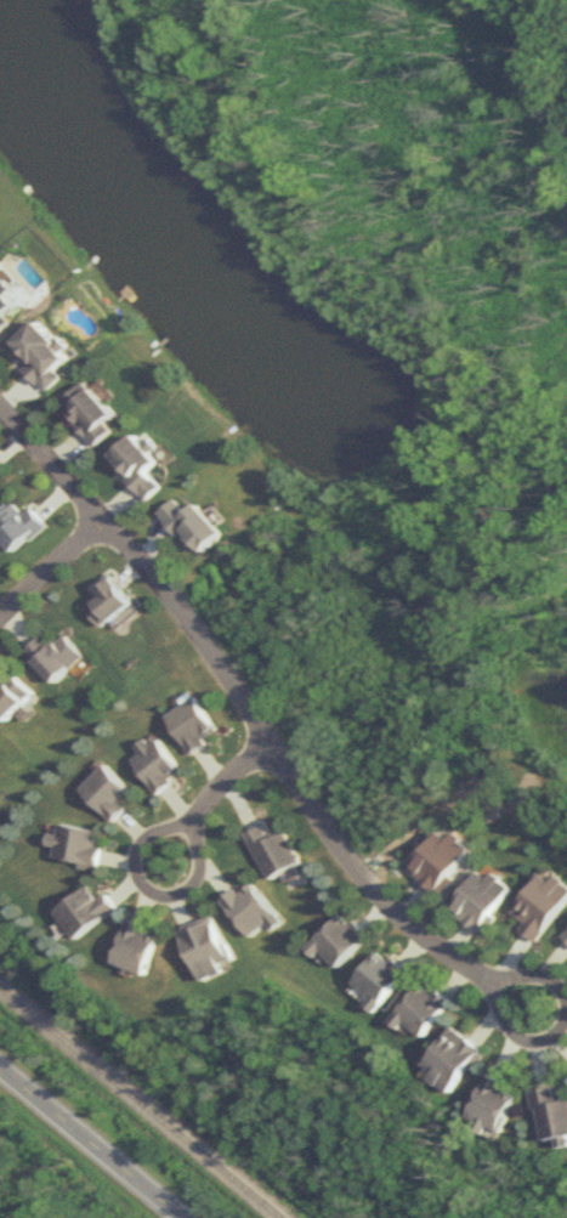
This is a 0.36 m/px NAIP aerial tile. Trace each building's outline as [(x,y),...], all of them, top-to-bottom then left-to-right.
[(0,280),(0,332),(26,310),(0,280)] [(54,390),(69,376),(63,370),(78,357),(46,320),(16,346),(54,390)] [(119,428),(114,423),(124,413),(91,380),(65,406),(104,444),(119,428)] [(116,457),(155,498),(167,485),(155,473),(168,460),(141,433),(116,457)] [(205,501),(195,510),(182,497),(166,512),(207,557),(234,533),(205,501)] [(49,523),(34,506),(28,511),(17,498),(0,514),(0,540),(5,536),(18,551),(49,523)] [(106,591),(88,604),(106,627),(138,603),(118,575),(103,587),(106,591)] [(31,650),(63,682),(91,654),(69,633),(58,644),(47,634),(31,650)] [(11,721),(39,693),(15,670),(0,686),(0,710),(11,721)] [(170,714),(194,753),(224,734),(200,695),(170,714)] [(144,752),(136,759),(160,792),(187,772),(157,733),(140,746),(144,752)] [(84,789),(116,821),(141,795),(109,764),(84,789)] [(289,830),(275,837),(267,822),(249,832),(273,878),(306,862),(289,830)] [(56,861),(102,868),(108,831),(61,823),(60,832),(52,830),(49,846),(58,847),(56,861)] [(479,847),(459,832),(455,837),(444,829),(413,868),(443,892),(479,847)] [(516,886),(483,865),(454,910),(488,931),(516,886)] [(531,922),(526,928),(543,941),(566,909),(566,879),(551,867),(518,911),(531,922)] [(278,929),(287,922),(257,883),(245,892),(241,888),(225,900),(254,937),(272,922),(278,929)] [(102,895),(94,884),(58,911),(78,939),(122,908),(109,890),(102,895)] [(326,952),(341,968),(373,935),(348,910),(310,948),(320,958),(326,952)] [(217,915),(182,929),(203,982),(227,972),(224,964),(235,959),(217,915)] [(151,926),(132,918),(115,962),(148,974),(162,937),(148,932),(151,926)] [(413,970),(385,948),(356,984),(373,997),(368,1003),(380,1012),(413,970)] [(437,993),(423,982),(394,1021),(405,1030),(409,1023),(427,1037),(457,999),(442,987),(437,993)] [(427,1066),(435,1071),(431,1079),(456,1095),(486,1047),(454,1026),(427,1066)] [(492,1075),(468,1119),(500,1137),(524,1093),(492,1075)] [(562,1101),(560,1087),(535,1090),(537,1110),(544,1109),(547,1140),(566,1137),(566,1100),(562,1101)]
